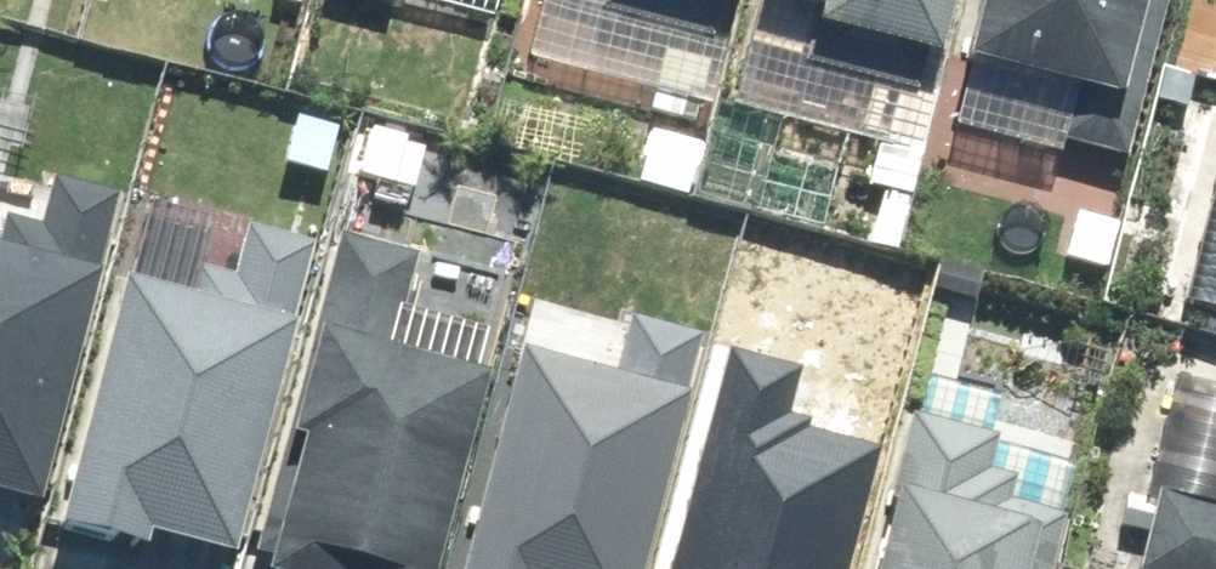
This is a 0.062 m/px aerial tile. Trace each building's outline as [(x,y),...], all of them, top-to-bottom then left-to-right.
[(399,10),(401,0),(361,0),(399,10)] [(598,15),(713,44),(725,0),(602,0),(598,15)] [(799,77),(919,108),(947,0),(754,0),(749,17),(810,33),(799,77)] [(949,71),(1122,115),(1151,0),(968,0),(949,71)] [(115,196),(43,179),(32,227),(0,220),(0,514),(41,524),(101,277),(95,276),(115,196)] [(233,225),(220,280),(193,274),(185,307),(110,289),(45,557),(95,568),(134,568),(139,548),(224,568),(227,568),(307,243),(233,225)] [(412,269),(325,248),(273,458),(285,461),(259,568),(446,568),(491,389),(389,364),(412,269)] [(1073,515),(1007,500),(1012,479),(979,471),(987,436),(902,416),(868,568),(1044,568),(1046,561),(1061,565),(1073,515)] [(1215,515),(1143,496),(1124,568),(1215,568),(1215,511),(1215,515)]
